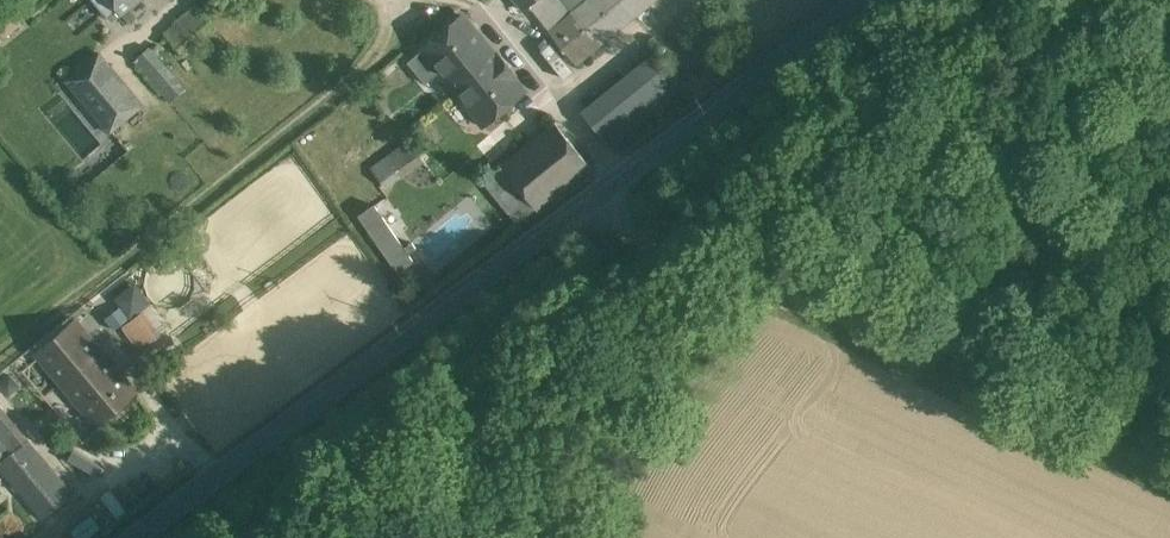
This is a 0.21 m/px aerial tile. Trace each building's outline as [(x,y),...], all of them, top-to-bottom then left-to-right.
[(113,22),(121,16),(140,0),(96,0),(113,22)] [(526,13),(532,7),(540,0),(515,0),(526,13)] [(532,7),(552,32),(573,15),(561,0),(540,0),(532,7)] [(551,33),(577,67),(654,0),(590,0),(573,15),(552,32),(551,33)] [(196,4),(164,32),(184,57),(217,29),(196,4)] [(465,16),(426,50),(427,51),(412,64),(428,84),(443,72),(456,87),(496,53),(465,16)] [(186,89),(150,46),(133,61),(169,103),(186,89)] [(635,127),(687,82),(656,46),(604,91),(635,127)] [(100,52),(65,81),(110,135),(145,106),(100,52)] [(496,53),(456,87),(459,91),(445,104),(472,137),(527,91),(496,53)] [(559,123),(504,166),(541,211),(594,168),(559,123)] [(411,141),(388,159),(402,178),(425,161),(411,141)] [(541,211),(504,166),(486,181),(522,226),(541,211)] [(413,254),(376,199),(355,213),(392,269),(413,254)] [(113,295),(127,314),(146,300),(132,281),(113,295)] [(120,325),(140,349),(153,339),(133,315),(120,325)] [(73,322),(35,354),(59,382),(96,349),(73,322)] [(96,349),(59,382),(95,423),(132,391),(96,349)] [(0,409),(0,448),(7,457),(27,440),(0,409)]
